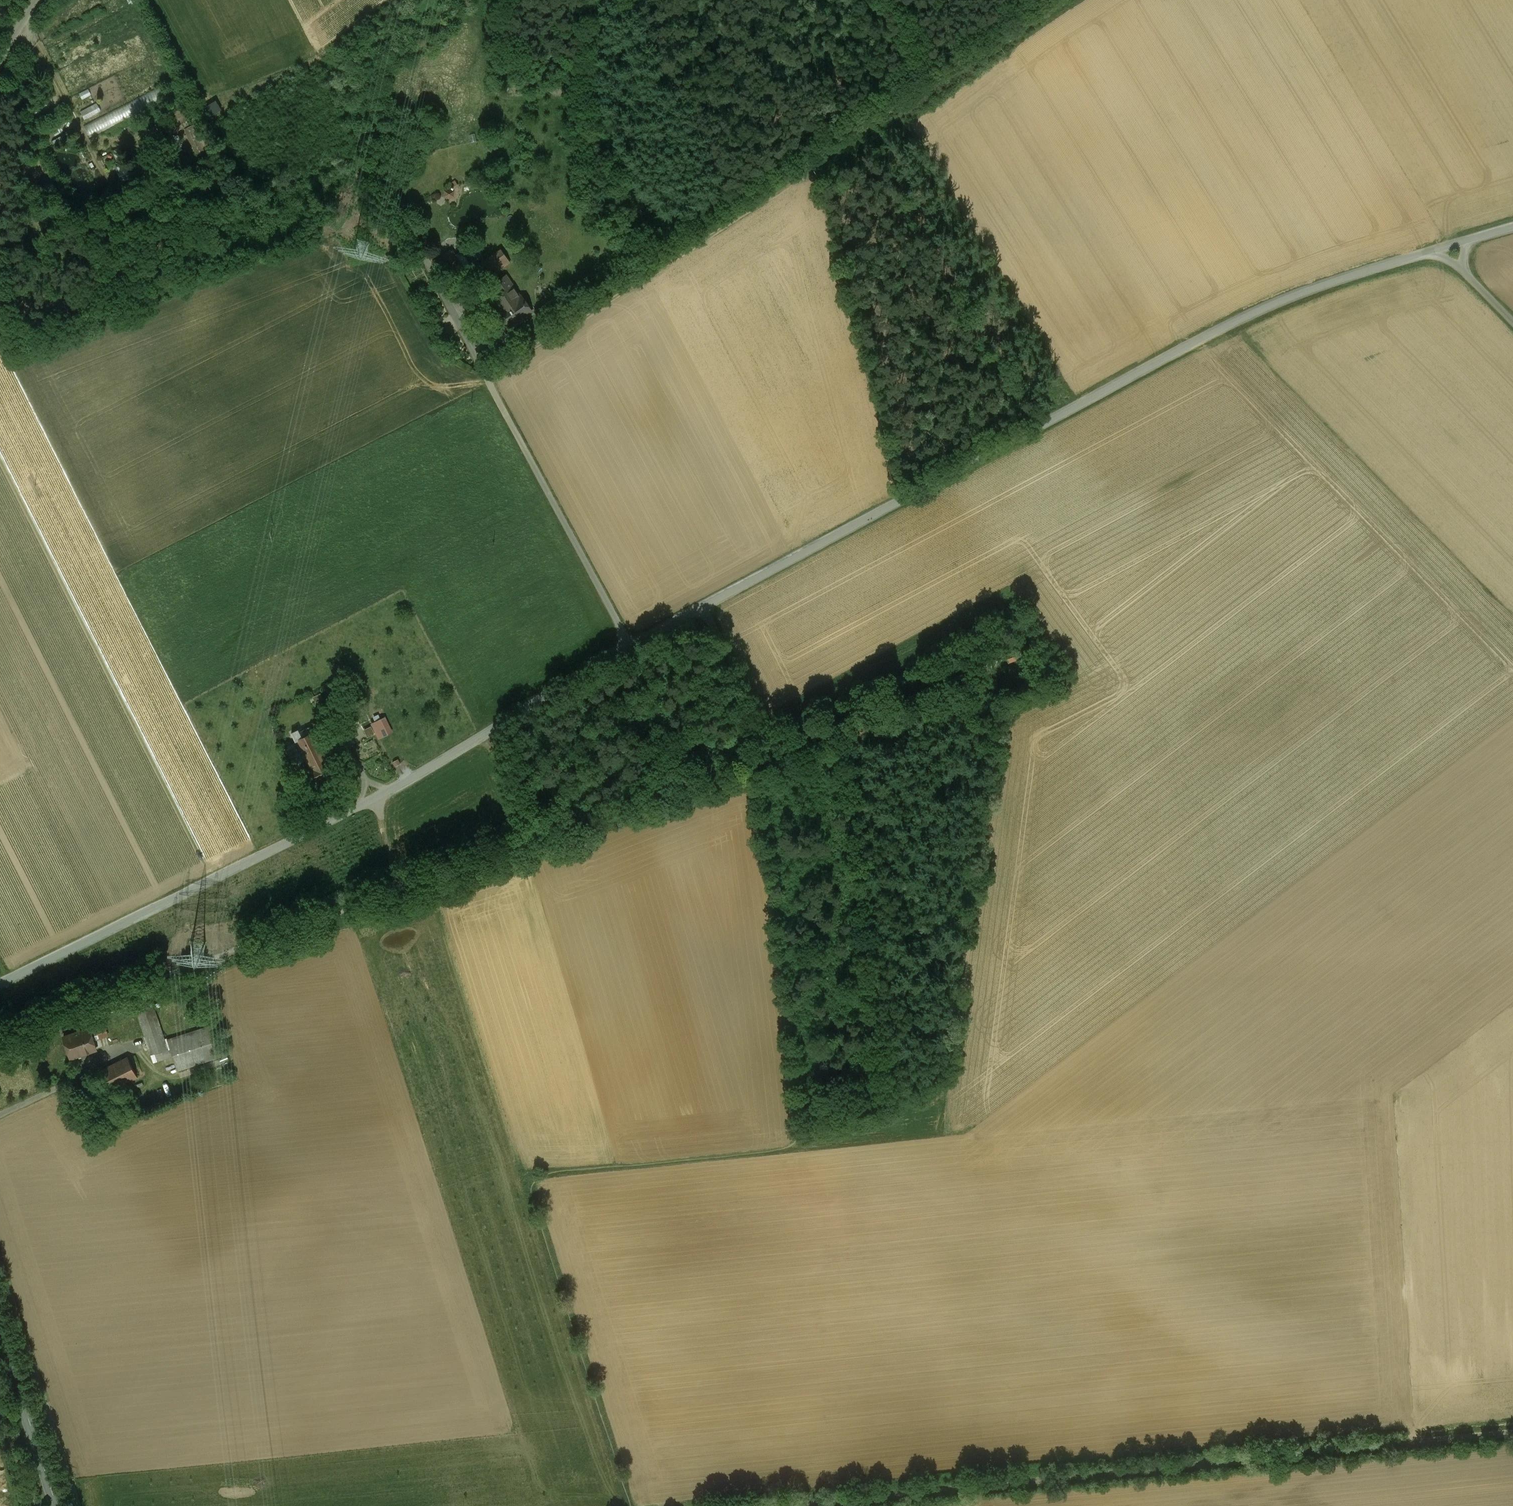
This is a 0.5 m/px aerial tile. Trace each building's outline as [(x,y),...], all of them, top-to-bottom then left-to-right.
[(167,85),(85,126),(91,138),(173,97),(167,85)] [(89,89),(80,94),(83,100),(92,96),(89,89)] [(198,123),(185,129),(196,154),(210,148),(198,123)] [(66,126),(45,137),(50,145),(71,134),(66,126)] [(456,255),(452,250),(443,256),(446,262),(459,282),(469,275),(466,269),(456,255)] [(469,264),(463,254),(459,253),(456,255),(466,269),(469,267),(469,264)] [(504,254),(479,271),(485,279),(510,262),(504,254)] [(506,276),(493,284),(500,294),(510,288),(511,289),(513,287),(506,276)] [(500,294),(493,299),(497,305),(497,306),(500,310),(493,314),(495,317),(494,320),(497,324),(500,325),(504,330),(511,326),(516,323),(516,322),(532,311),(522,296),(518,299),(511,289),(510,288),(500,294)] [(386,717),(371,724),(379,740),(393,733),(386,717)] [(314,733),(297,741),(304,755),(311,768),(311,769),(318,784),(335,775),(328,760),(327,760),(314,733)] [(297,741),(287,747),(300,774),(311,769),(311,768),(304,755),(297,741)] [(153,1008),(138,1013),(152,1055),(153,1055),(154,1055),(155,1055),(157,1062),(165,1059),(162,1052),(167,1050),(164,1042),(153,1008)] [(191,1012),(187,1017),(194,1022),(198,1018),(191,1012)] [(104,1037),(112,1035),(108,1021),(100,1023),(104,1037)] [(213,1026),(164,1042),(167,1050),(170,1049),(178,1071),(223,1056),(213,1026)] [(89,1029),(64,1037),(71,1058),(96,1050),(89,1029)] [(128,1058),(98,1072),(110,1097),(120,1092),(118,1087),(137,1077),(128,1058)]
